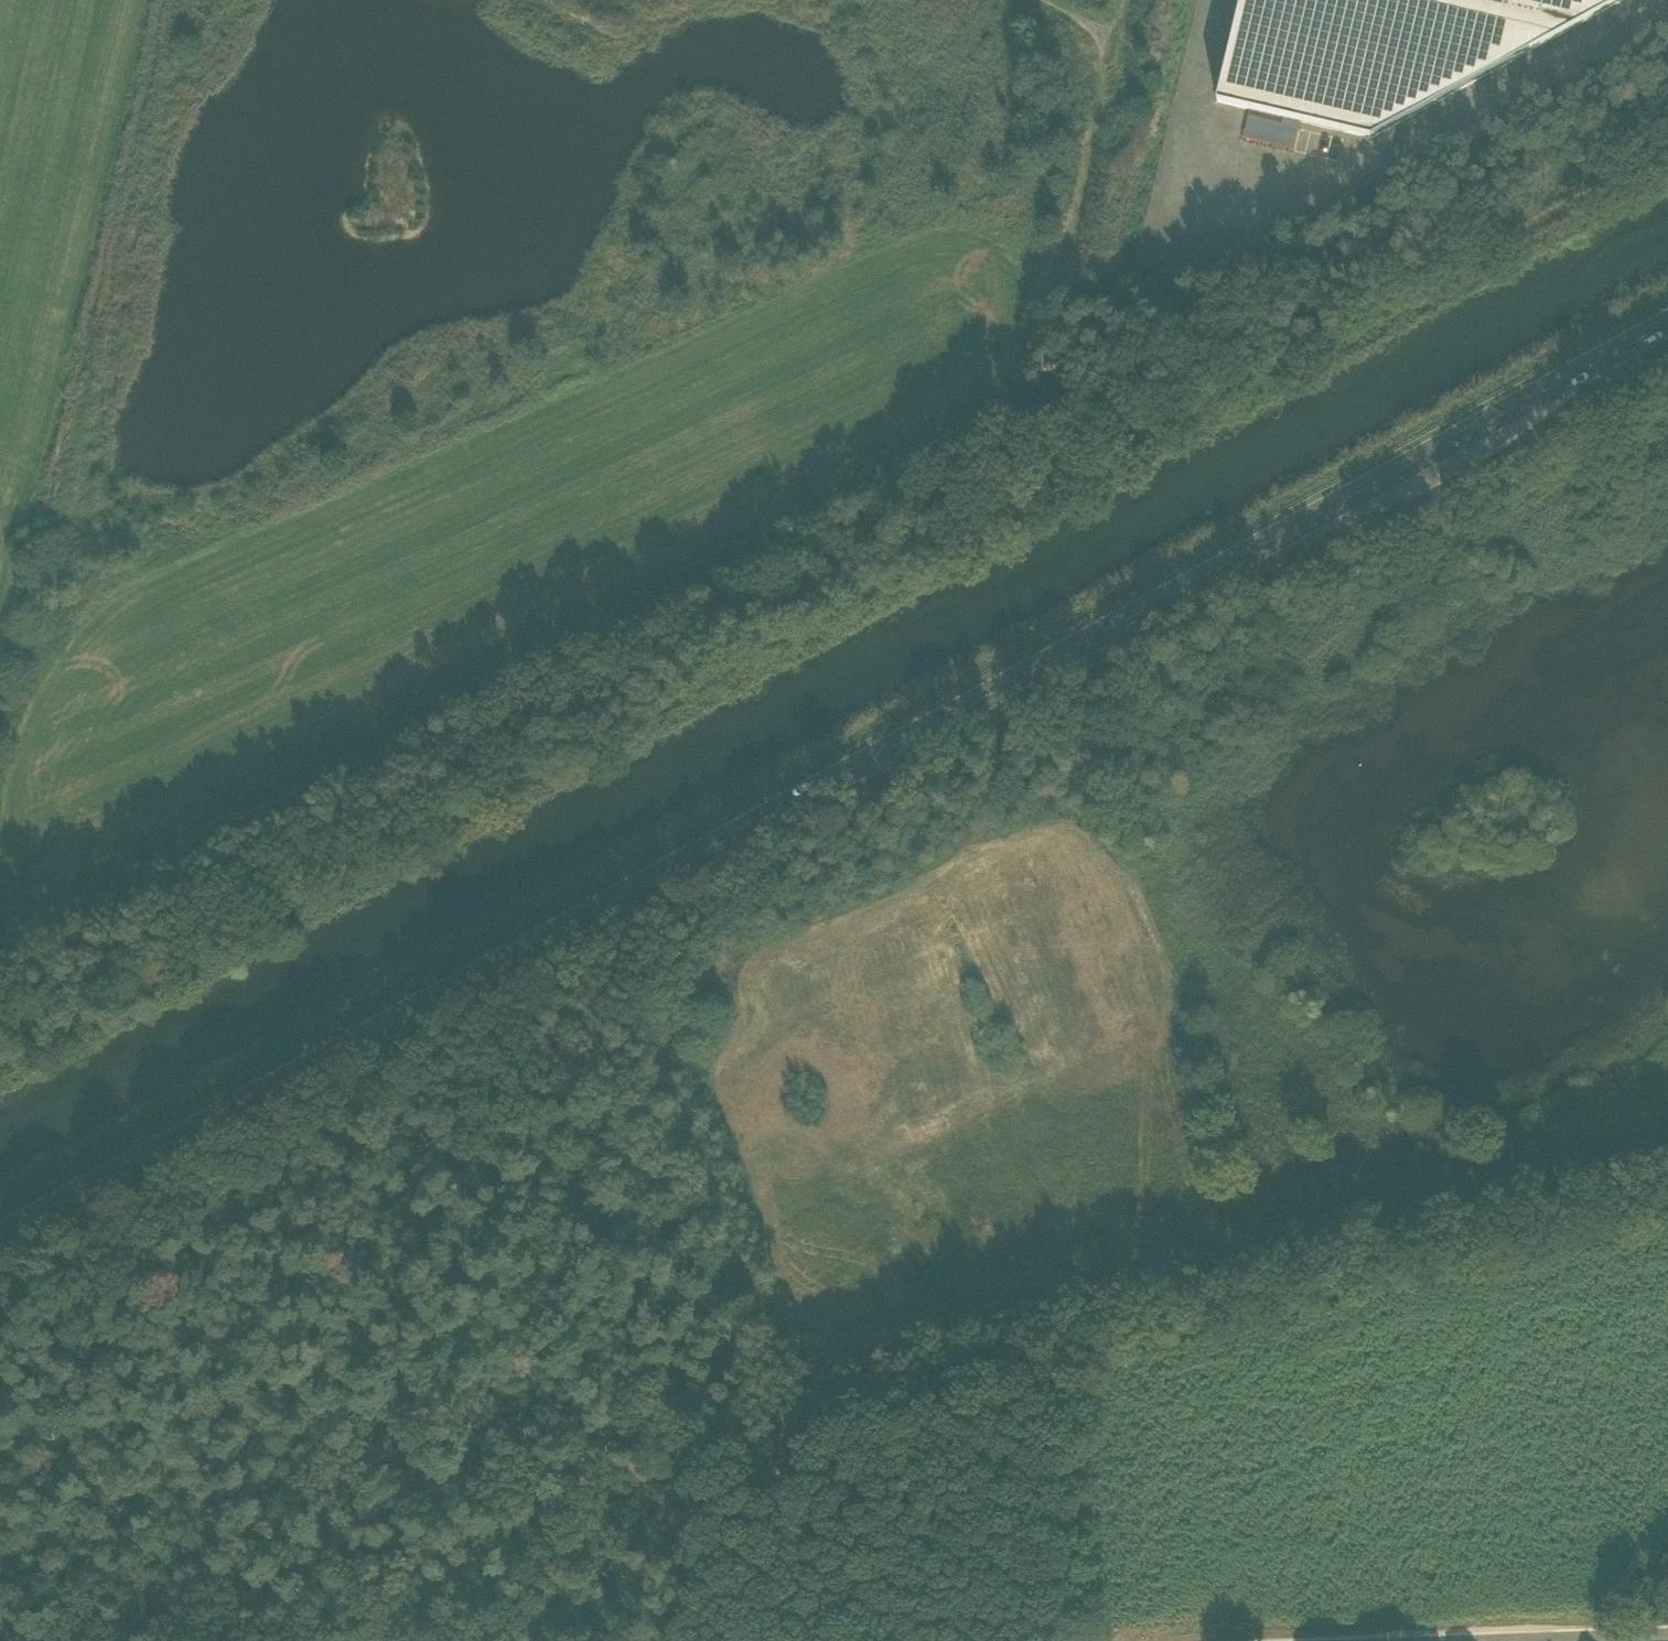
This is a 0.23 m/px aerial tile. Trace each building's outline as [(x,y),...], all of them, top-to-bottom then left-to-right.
[(1217,102),(1371,139),(1625,0),(1241,0),(1217,102)]
